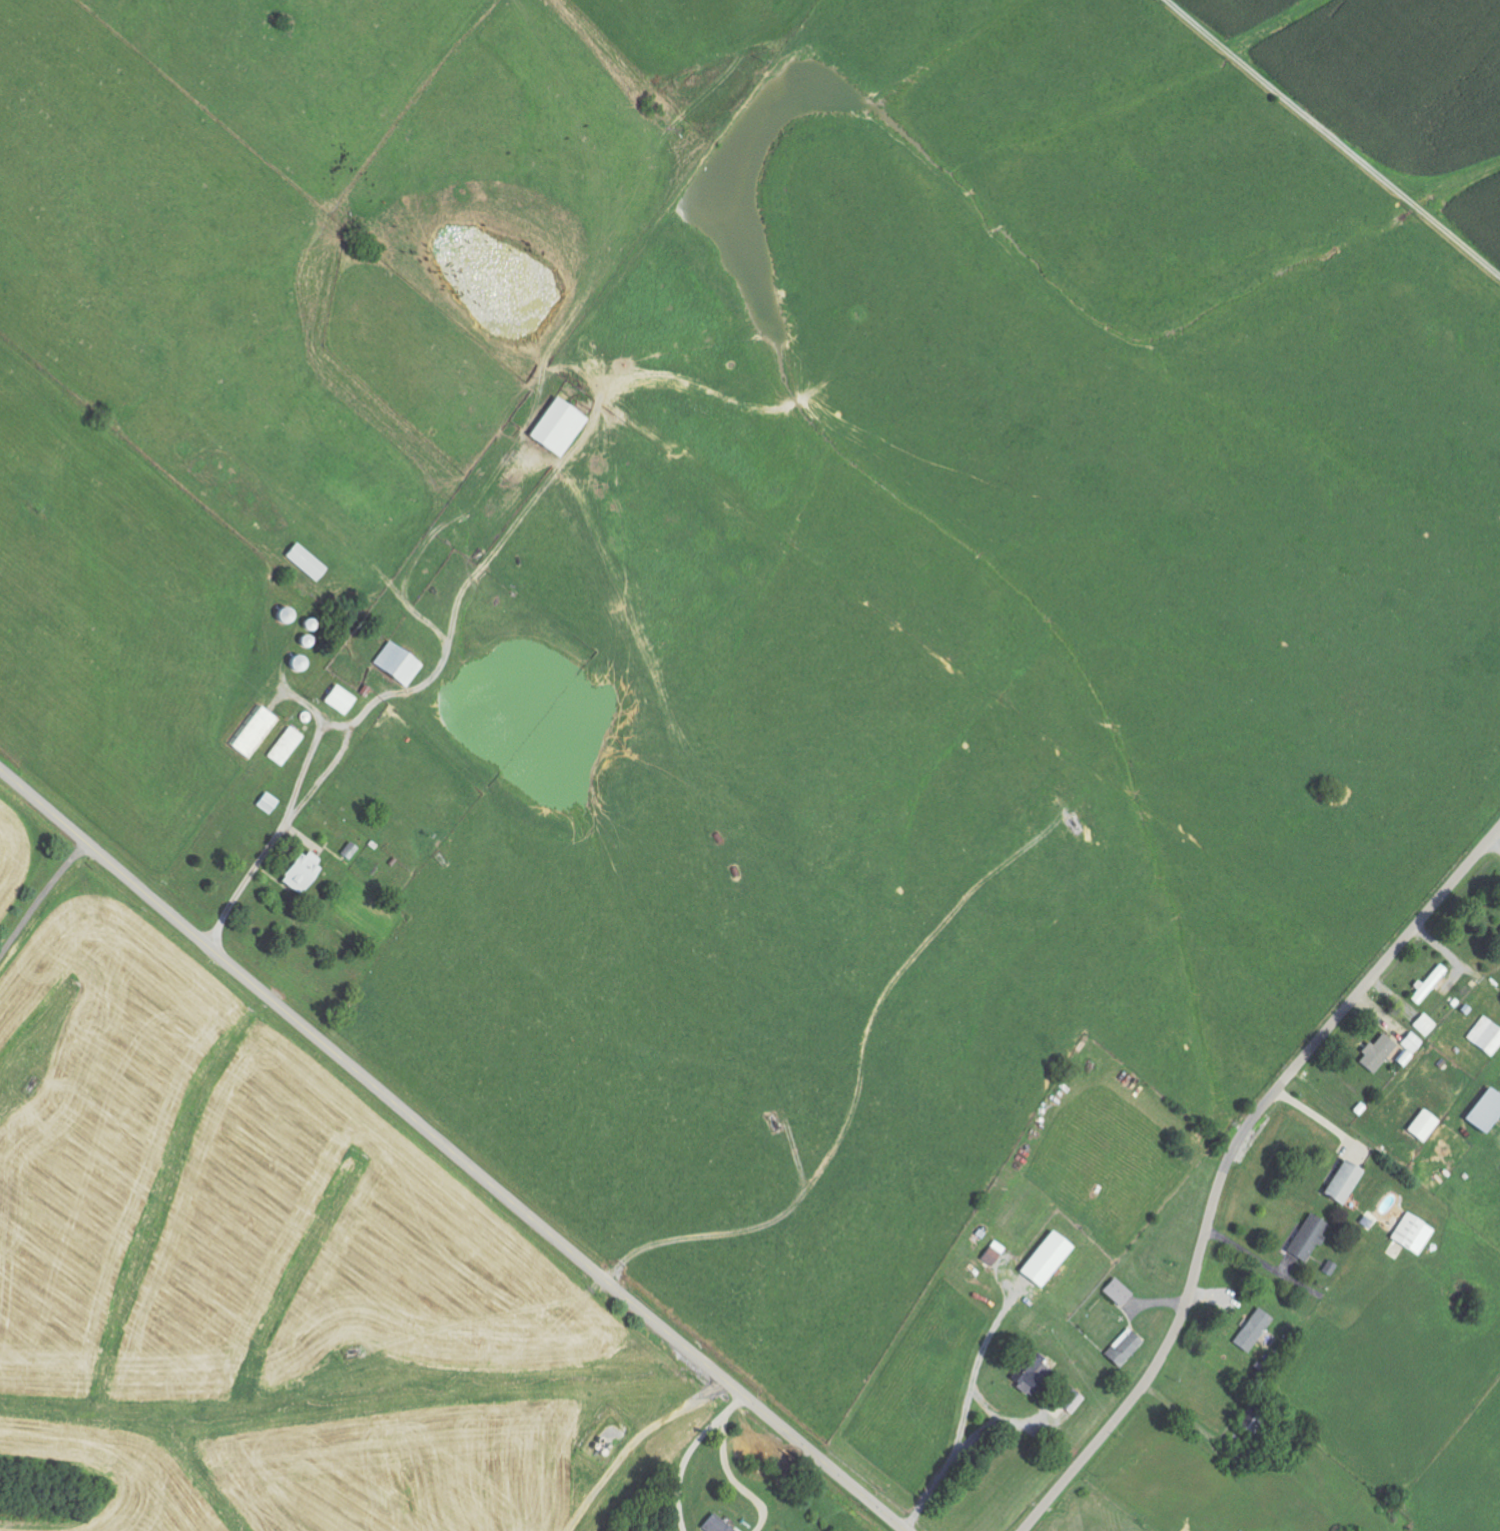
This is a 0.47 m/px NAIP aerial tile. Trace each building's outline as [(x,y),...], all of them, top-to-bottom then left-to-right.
[(589,418),(557,398),(531,439),(564,459),(589,418)] [(286,556),(316,583),(329,569),(299,542),(286,556)] [(424,658),(387,641),(375,666),(412,684),(424,658)] [(346,716),(359,698),(339,684),(326,703),(346,716)] [(280,716),(258,702),(231,744),(253,758),(280,716)] [(304,895),(326,862),(307,849),(285,883),(304,895)] [(1425,988),(1424,987),(1415,999),(1423,1006),(1451,969),(1443,964),(1425,988)] [(1440,1026),(1427,1014),(1415,1026),(1428,1038),(1440,1026)] [(1496,1057),(1499,1049),(1499,1026),(1483,1016),(1469,1041),(1496,1057)] [(1405,1067),(1427,1043),(1414,1032),(1402,1045),(1408,1050),(1398,1060),(1405,1067)] [(1400,1045),(1386,1033),(1362,1062),(1377,1074),(1400,1045)] [(1499,1123),(1499,1091),(1492,1086),(1468,1122),(1490,1137),(1499,1123)] [(1427,1143),(1442,1119),(1425,1109),(1410,1133),(1427,1143)] [(1367,1169),(1347,1159),(1328,1196),(1348,1206),(1367,1169)] [(1332,1224),(1312,1212),(1289,1251),(1308,1263),(1332,1224)] [(1419,1256),(1436,1230),(1408,1212),(1391,1239),(1419,1256)] [(1022,1271),(1043,1288),(1077,1248),(1056,1230),(1022,1271)] [(981,1259),(993,1268),(1006,1250),(994,1242),(981,1259)] [(1104,1291),(1122,1308),(1134,1295),(1116,1278),(1104,1291)] [(1235,1344),(1251,1354),(1274,1317),(1258,1307),(1235,1344)] [(1106,1353),(1122,1368),(1146,1343),(1130,1328),(1106,1353)] [(1057,1400),(1072,1414),(1086,1400),(1071,1385),(1057,1400)] [(1267,1419),(1250,1406),(1238,1422),(1255,1435),(1267,1419)] [(707,1530),(737,1530),(715,1512),(702,1527),(707,1530)]
